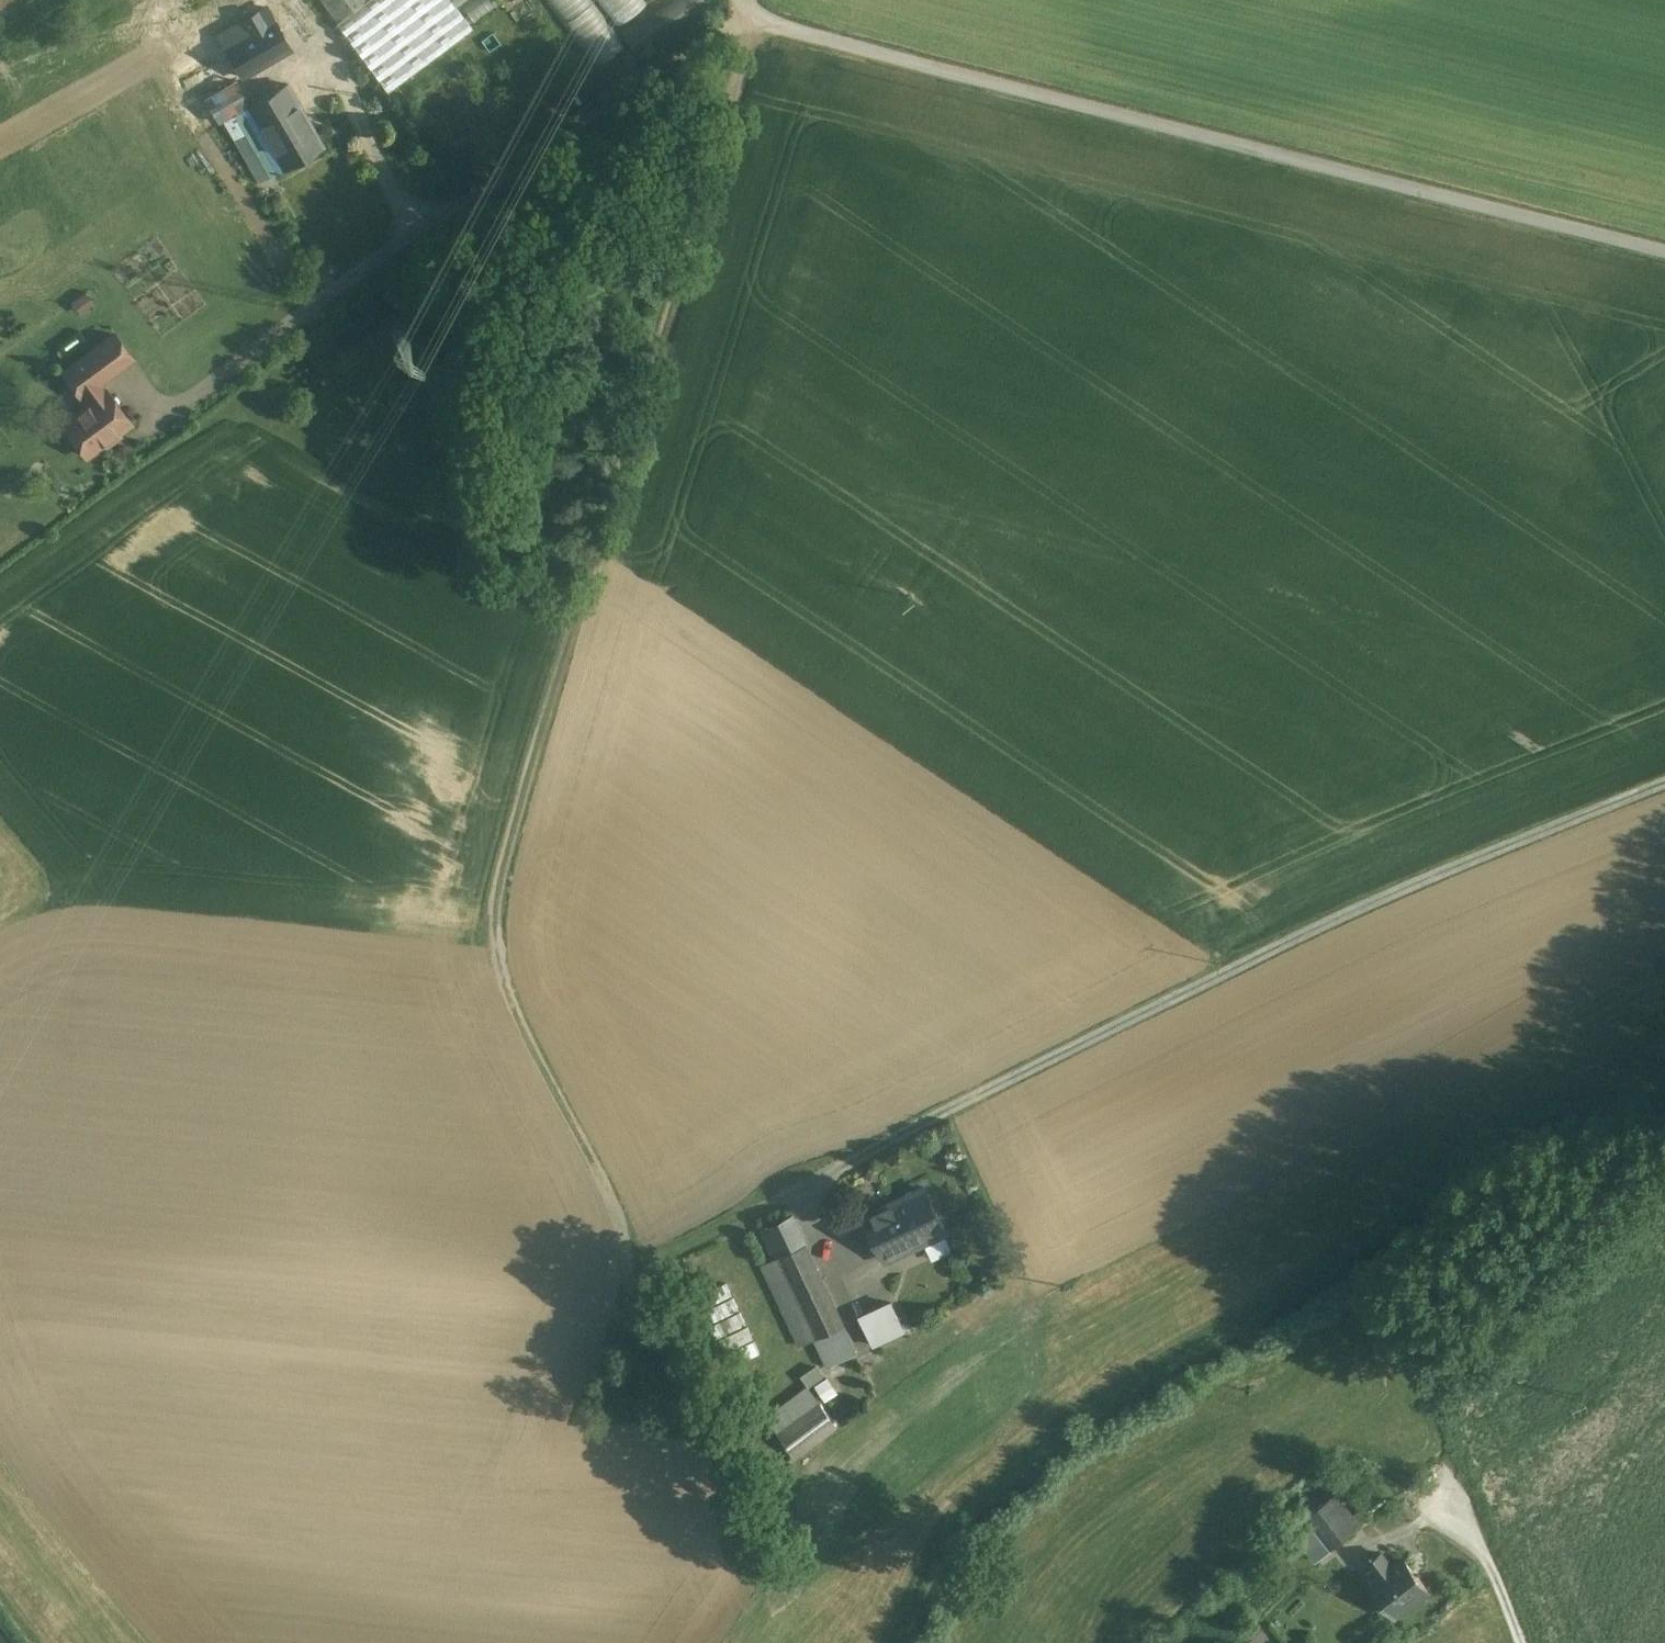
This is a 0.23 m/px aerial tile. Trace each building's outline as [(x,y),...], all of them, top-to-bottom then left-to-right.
[(338,24),(370,0),(320,0),(338,24)] [(338,24),(390,93),(474,30),(457,6),(465,0),(370,0),(338,24)] [(593,0),(549,0),(595,65),(624,45),(593,0)] [(617,25),(647,4),(644,0),(599,0),(617,25)] [(266,10),(221,36),(237,63),(234,65),(237,72),(240,70),(244,76),(289,50),(266,10)] [(216,125),(221,123),(248,107),(253,104),(239,78),(201,100),(216,125)] [(253,104),(248,107),(283,169),(324,146),(288,84),(253,104)] [(248,107),(221,123),(256,185),(283,169),(248,107)] [(114,334),(93,350),(110,374),(132,358),(114,334)] [(85,394),(92,402),(106,392),(99,383),(111,375),(110,374),(93,350),(63,371),(81,396),(85,394)] [(92,402),(64,423),(87,455),(131,423),(107,391),(106,392),(92,402)] [(925,1188),(866,1216),(887,1260),(946,1231),(925,1188)] [(805,1244),(762,1264),(801,1346),(815,1340),(845,1325),(805,1244)] [(892,1301),(860,1317),(873,1345),(905,1329),(892,1301)] [(845,1325),(815,1340),(828,1368),(859,1353),(845,1325)] [(804,1373),(811,1384),(825,1375),(819,1364),(804,1373)] [(827,1377),(811,1388),(819,1399),(835,1389),(827,1377)] [(838,1425),(822,1403),(780,1435),(796,1456),(838,1425)] [(1314,1509),(1340,1542),(1360,1526),(1334,1493),(1314,1509)] [(1340,1542),(1314,1509),(1292,1526),(1318,1559),(1340,1542)] [(1381,1577),(1372,1584),(1395,1615),(1429,1589),(1405,1559),(1394,1567),(1383,1553),(1370,1563),(1381,1577)]
